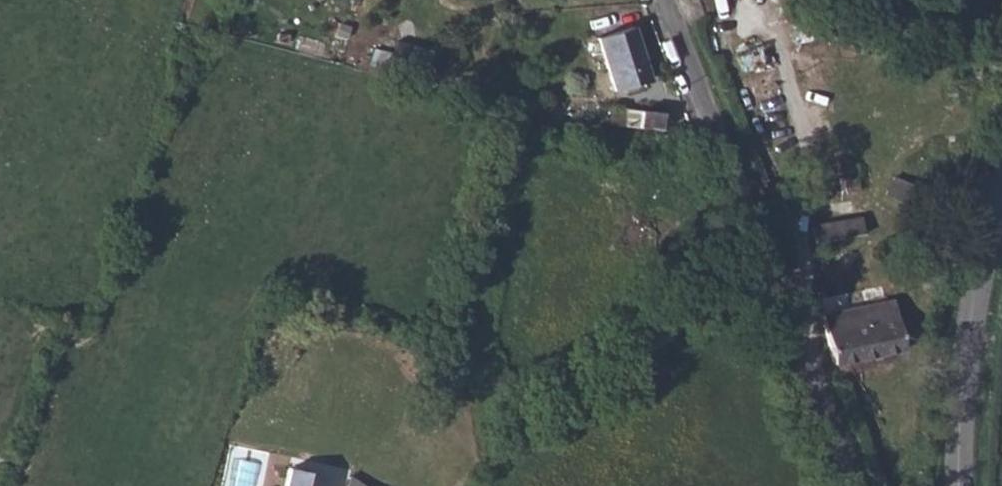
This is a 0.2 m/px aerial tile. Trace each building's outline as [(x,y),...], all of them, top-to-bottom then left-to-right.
[(631,27),(596,38),(613,91),(648,80),(631,27)] [(611,109),(609,125),(659,130),(660,114),(611,109)] [(865,217),(815,222),(816,241),(866,238),(865,217)] [(825,310),(848,305),(845,294),(823,299),(825,310)] [(893,298),(821,314),(833,364),(903,350),(897,326),(893,298)] [(286,485),(323,485),(325,478),(289,469),(286,485)] [(349,477),(346,485),(362,485),(349,477)]
